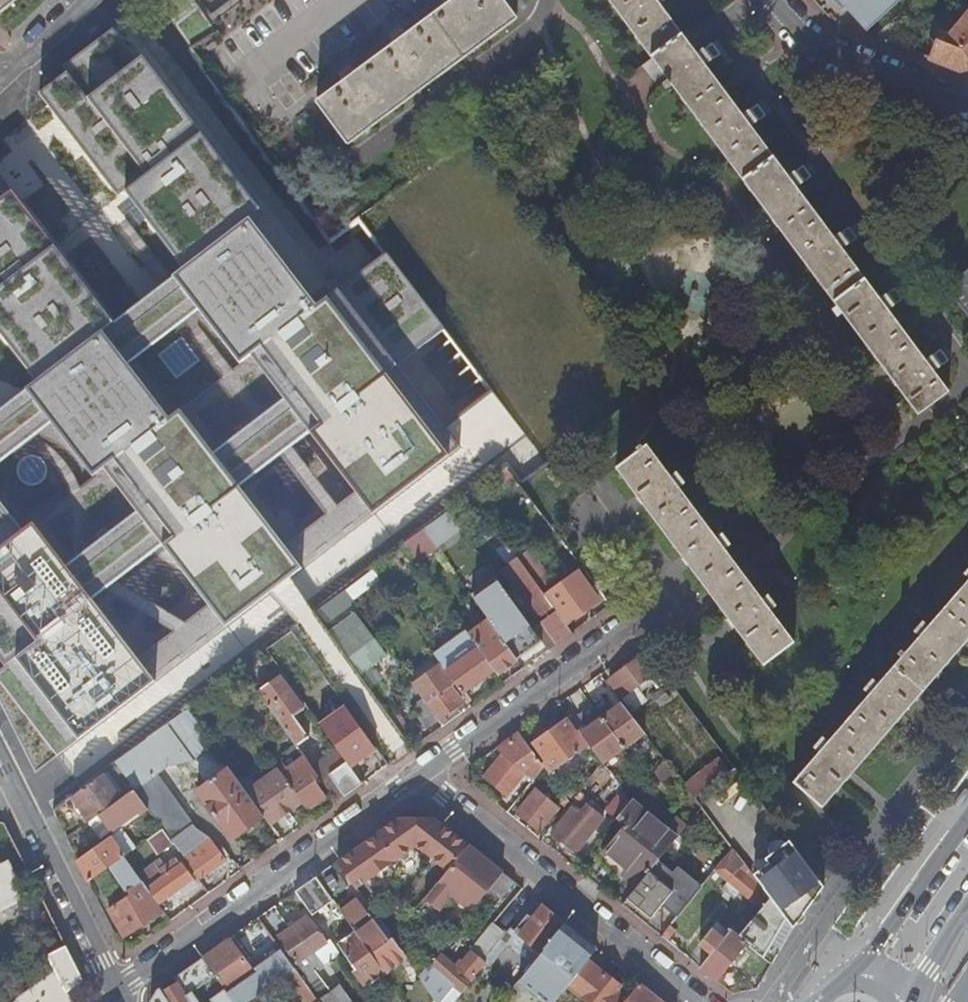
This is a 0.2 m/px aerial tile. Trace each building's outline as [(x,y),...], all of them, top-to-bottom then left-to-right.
[(20,0),(0,0),(0,16),(20,0)] [(503,0),(446,0),(443,2),(446,6),(408,34),(405,31),(392,41),(394,44),(355,74),(352,71),(340,80),(342,83),(317,102),(348,144),(517,19),(503,0)] [(948,391),(933,371),(948,360),(940,349),(925,360),(887,310),(902,299),(894,289),(879,299),(842,249),(857,237),(849,226),(834,237),(796,187),(811,176),(803,165),(788,176),(750,126),(766,115),(757,104),(742,114),(705,65),(719,54),(711,43),(696,53),(659,3),(663,0),(608,0),(651,57),(642,64),(658,87),(661,85),(664,89),(666,89),(672,85),(729,163),(917,414),(948,391)] [(866,29),(898,0),(840,0),(866,29)] [(949,36),(938,31),(927,59),(959,71),(967,69),(967,15),(949,36)] [(118,21),(43,91),(375,511),(459,446),(394,364),(447,322),(388,254),(318,304),(118,21)] [(230,618),(304,565),(0,164),(0,313),(230,618)] [(967,318),(967,272),(946,290),(967,318)] [(763,664),(793,642),(770,611),(776,606),(769,595),(762,599),(743,574),(725,549),(731,544),(723,533),(717,538),(679,488),(686,483),(678,472),(671,476),(648,445),(645,447),(641,443),(637,447),(640,451),(617,468),(711,595),(763,664)] [(0,465),(0,650),(11,665),(0,674),(67,749),(160,678),(0,465)] [(501,485),(513,477),(505,466),(493,476),(501,485)] [(436,546),(423,529),(404,544),(416,560),(436,546)] [(552,581),(531,551),(522,541),(511,549),(565,623),(566,625),(599,602),(579,574),(553,592),(547,585),(552,581)] [(555,646),(572,634),(566,625),(565,623),(511,549),(511,548),(507,543),(497,550),(508,566),(502,570),(515,589),(512,592),(520,603),(524,601),(540,623),(539,624),(555,646)] [(823,807),(846,781),(847,782),(850,779),(853,776),(852,774),(896,724),(897,724),(900,721),(903,719),(902,717),(946,666),(947,667),(951,663),(953,660),(952,659),(967,640),(967,581),(928,627),(923,622),(914,632),(920,637),(906,653),(902,650),(897,655),(902,659),(879,684),(873,679),(864,690),(869,695),(828,742),(823,737),(814,747),(819,752),(794,782),(823,807)] [(323,624),(353,602),(344,590),(314,613),(323,624)] [(355,668),(360,675),(384,657),(352,614),(328,631),(337,644),(355,668)] [(532,629),(522,615),(498,632),(518,660),(542,642),(532,629)] [(498,675),(518,660),(498,632),(489,620),(469,634),(478,648),(495,670),(498,675)] [(555,646),(539,624),(532,629),(542,642),(548,651),(555,646)] [(455,683),(463,694),(495,670),(478,648),(469,634),(467,631),(435,655),(441,663),(446,671),(455,683)] [(631,710),(645,699),(635,687),(655,672),(643,656),(609,681),(631,710)] [(451,687),(455,683),(446,671),(441,663),(412,684),(414,686),(421,696),(423,699),(438,720),(444,715),(462,702),(451,687)] [(281,676),(257,692),(272,713),(297,747),(310,738),(295,717),(305,709),(281,676)] [(666,690),(671,686),(668,681),(662,686),(666,690)] [(410,704),(421,696),(414,686),(403,694),(410,704)] [(427,727),(438,720),(423,699),(412,706),(427,727)] [(597,713),(623,748),(644,732),(622,704),(616,708),(611,702),(597,713)] [(239,714),(259,742),(273,732),(253,704),(239,714)] [(589,746),(602,763),(623,748),(597,713),(591,706),(578,716),(588,729),(581,734),(589,746)] [(347,709),(322,726),(347,762),(351,768),(377,751),(347,709)] [(404,736),(410,732),(394,709),(387,714),(404,736)] [(233,839),(264,817),(247,793),(216,749),(189,711),(148,742),(166,767),(168,766),(164,761),(170,757),(178,762),(189,754),(209,782),(198,790),(233,839)] [(438,720),(440,724),(447,719),(444,715),(438,720)] [(567,718),(530,744),(543,762),(540,764),(542,766),(558,754),(565,764),(589,746),(581,734),(578,731),(577,732),(567,718)] [(30,750),(47,736),(33,719),(16,732),(30,750)] [(404,736),(407,741),(413,737),(410,732),(404,736)] [(534,780),(543,768),(542,766),(540,764),(518,733),(496,749),(501,755),(494,765),(483,778),(506,797),(525,773),(534,780)] [(147,740),(116,764),(135,790),(150,810),(163,829),(173,843),(180,853),(182,851),(200,877),(217,865),(230,856),(222,845),(218,849),(207,833),(195,830),(156,774),(166,767),(148,742),(147,740)] [(300,752),(307,762),(318,754),(311,744),(300,751),(300,752)] [(496,749),(486,756),(494,765),(501,755),(496,749)] [(558,754),(542,766),(543,768),(549,776),(565,764),(558,754)] [(665,759),(655,771),(666,784),(675,773),(665,759)] [(316,782),(319,778),(307,762),(285,777),(302,801),(308,810),(327,796),(316,782)] [(344,796),(362,783),(351,768),(347,762),(329,775),(336,785),(332,788),(337,796),(342,793),(344,796)] [(696,800),(728,774),(718,762),(686,787),(696,800)] [(116,764),(54,812),(64,833),(78,824),(77,821),(85,816),(89,823),(91,822),(94,820),(121,800),(107,780),(112,776),(126,796),(135,790),(116,764)] [(264,817),(270,825),(302,801),(285,777),(280,770),(247,793),(264,817)] [(141,817),(150,810),(135,790),(126,796),(121,800),(94,820),(97,824),(103,820),(112,832),(138,813),(141,817)] [(540,833),(558,810),(535,791),(516,814),(540,833)] [(616,819),(619,816),(622,812),(630,802),(622,791),(605,812),(616,819)] [(622,812),(627,817),(631,820),(628,824),(607,849),(622,862),(614,871),(624,879),(627,876),(638,886),(647,874),(660,860),(673,844),(673,843),(678,838),(667,829),(632,800),(630,802),(622,812)] [(577,852),(603,819),(586,806),(579,815),(571,809),(553,833),(577,852)] [(703,823),(709,817),(702,808),(695,817),(703,823)] [(619,816),(624,821),(628,824),(631,820),(627,817),(622,812),(619,816)] [(678,838),(679,836),(687,827),(677,818),(667,829),(678,838)] [(447,874),(470,846),(437,820),(399,819),(337,863),(343,871),(357,891),(416,848),(447,874)] [(67,839),(76,855),(101,838),(91,822),(89,823),(67,839)] [(157,854),(173,843),(163,829),(147,841),(157,854)] [(125,857),(137,848),(123,830),(111,838),(125,857)] [(673,843),(673,844),(680,850),(687,842),(679,836),(678,838),(673,843)] [(79,861),(90,883),(125,857),(111,838),(79,861)] [(787,920),(793,928),(825,886),(789,841),(765,860),(768,865),(754,876),(758,881),(765,890),(787,920)] [(456,900),(488,861),(470,846),(447,874),(425,900),(439,912),(452,897),(456,900)] [(599,859),(614,871),(622,862),(607,849),(599,859)] [(739,893),(753,904),(763,893),(754,885),(758,881),(754,876),(734,849),(715,872),(728,883),(723,890),(734,899),(739,893)] [(220,869),(234,860),(230,856),(217,865),(220,869)] [(90,883),(98,900),(122,883),(128,892),(132,889),(136,894),(110,912),(124,938),(161,914),(150,896),(151,895),(147,890),(141,881),(125,857),(90,883)] [(662,905),(677,917),(703,886),(677,865),(672,870),(660,860),(647,874),(638,886),(627,899),(651,918),(662,905)] [(151,895),(170,921),(181,913),(172,901),(169,897),(193,881),(182,866),(181,867),(177,861),(167,869),(170,874),(147,890),(151,895)] [(472,913),(477,907),(503,874),(488,861),(456,900),(472,913)] [(25,893),(9,862),(0,867),(0,906),(25,893)] [(337,874),(343,871),(337,863),(332,866),(337,874)] [(141,881),(147,890),(170,874),(167,869),(163,865),(141,881)] [(346,886),(337,874),(332,866),(316,878),(320,883),(330,898),(346,886)] [(487,915),(514,882),(503,874),(477,907),(487,915)] [(320,883),(316,878),(312,880),(316,886),(320,883)] [(196,884),(193,881),(169,897),(172,901),(196,884)] [(739,937),(745,943),(764,958),(773,944),(787,920),(765,890),(763,893),(753,904),(761,911),(739,937)] [(3,913),(29,900),(25,893),(0,906),(0,907),(3,913)] [(340,911),(356,899),(352,894),(336,905),(340,911)] [(396,945),(392,940),(361,896),(356,899),(340,911),(356,934),(375,960),(396,945)] [(276,906),(259,918),(264,924),(297,970),(319,1001),(346,1001),(337,990),(331,994),(316,974),(323,969),(315,958),(312,961),(309,957),(326,944),(309,920),(293,931),(276,906)] [(532,966),(545,950),(543,949),(565,923),(544,906),(534,919),(530,915),(512,938),(493,923),(472,951),(487,963),(503,943),(532,966)] [(793,928),(787,920),(773,944),(781,949),(793,928)] [(703,942),(714,951),(731,931),(719,922),(703,942)] [(264,924),(251,934),(273,965),(260,974),(262,978),(233,997),(236,1001),(249,1001),(277,983),(297,970),(264,924)] [(587,961),(597,949),(566,924),(545,950),(532,966),(523,977),(554,1001),(567,986),(587,961)] [(661,937),(665,940),(673,930),(669,927),(661,937)] [(700,968),(719,983),(722,980),(718,976),(745,943),(739,937),(731,931),(714,951),(700,968)] [(358,971),(375,960),(356,934),(340,945),(358,971)] [(254,974),(229,940),(202,959),(206,965),(217,980),(226,992),(227,993),(254,974)] [(342,956),(331,941),(326,944),(309,957),(312,961),(315,958),(323,969),(342,956)] [(66,948),(47,957),(55,974),(15,1001),(16,1001),(72,1001),(66,994),(83,982),(66,948)] [(462,994),(486,965),(472,953),(458,970),(441,958),(432,970),(462,994)] [(206,965),(202,959),(186,970),(189,975),(174,985),(172,981),(157,991),(151,1001),(198,1001),(194,995),(217,980),(206,965)] [(567,986),(570,988),(591,963),(587,961),(567,986)] [(613,994),(619,986),(591,963),(570,988),(587,1001),(623,1001),(613,994)] [(297,970),(277,983),(290,1001),(292,1001),(300,997),(304,1001),(319,1001),(297,970)] [(547,1001),(554,1001),(523,977),(520,980),(547,1001)] [(641,984),(626,1001),(663,1001),(641,984)] [(227,993),(226,992),(212,1001),(233,1001),(227,993)] [(430,993),(421,1001),(436,1001),(430,993)]
